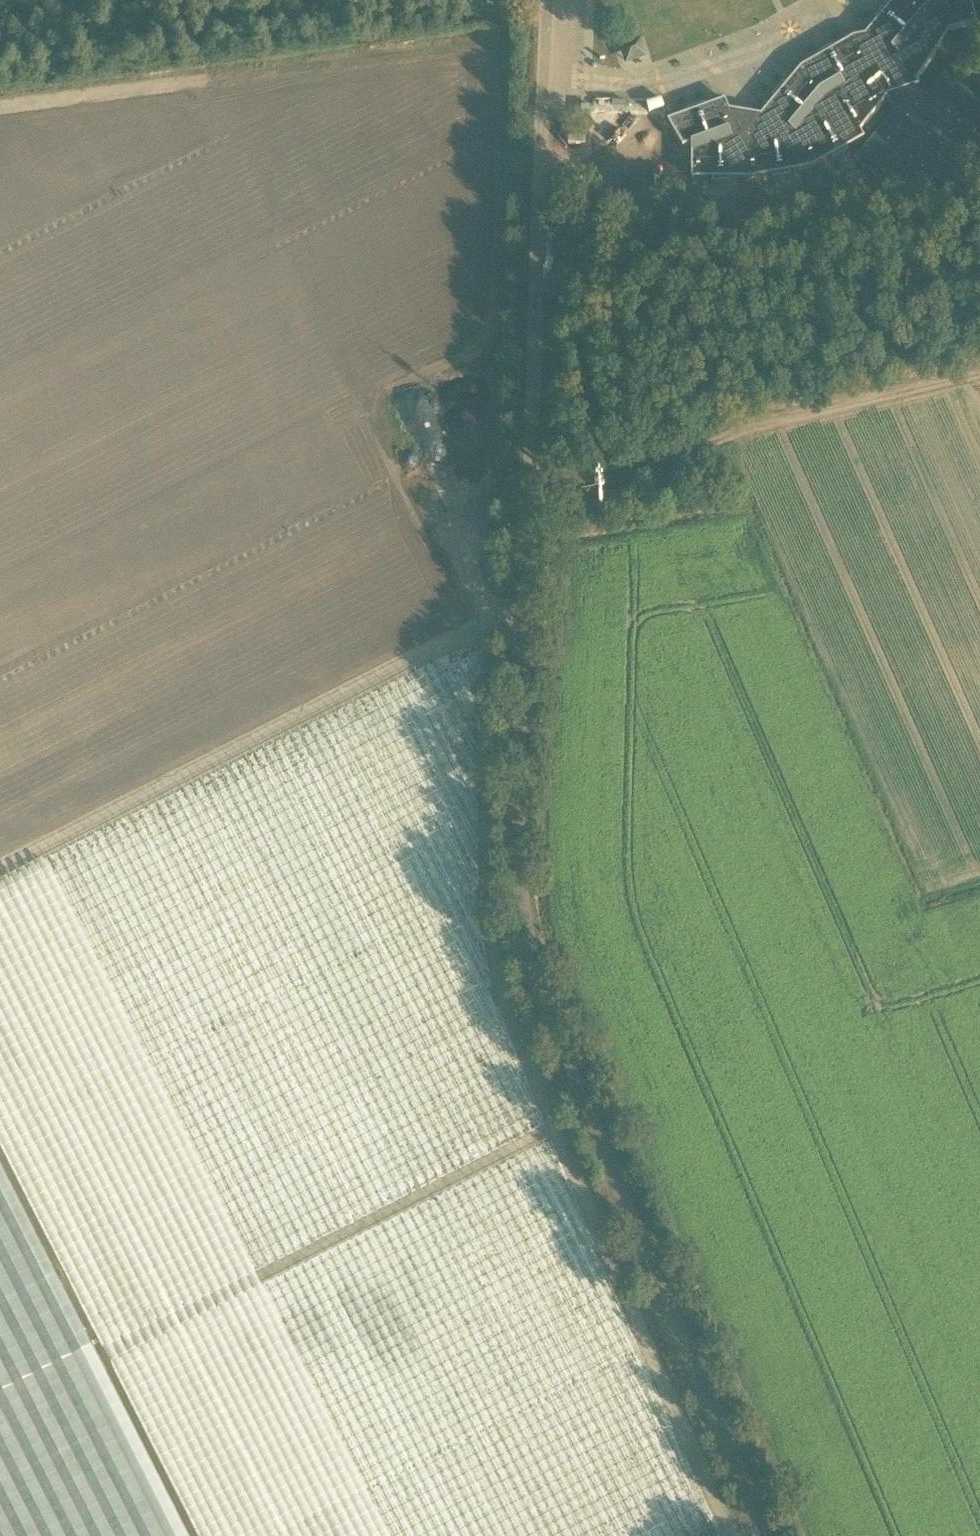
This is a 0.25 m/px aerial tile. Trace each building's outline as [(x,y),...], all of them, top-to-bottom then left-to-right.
[(890,6),(887,4),(875,18),(878,20),(865,35),(854,37),(837,48),(835,45),(819,54),(821,57),(801,68),(787,85),(784,83),(773,97),(775,99),(761,116),(730,110),(726,100),(707,107),(705,103),(688,110),(690,113),(668,121),(683,147),(692,144),(692,179),(712,179),(712,183),(731,183),(731,179),(752,179),(772,175),(773,179),(791,176),(790,172),(812,168),(832,157),(834,160),(849,151),(847,148),(865,138),(861,131),(889,96),(920,86),(918,81),(950,31),(977,25),(972,0),(895,0),(890,6)] [(626,66),(648,61),(644,43),(622,47),(626,66)] [(0,1165),(0,1535),(188,1535),(0,1165)]
